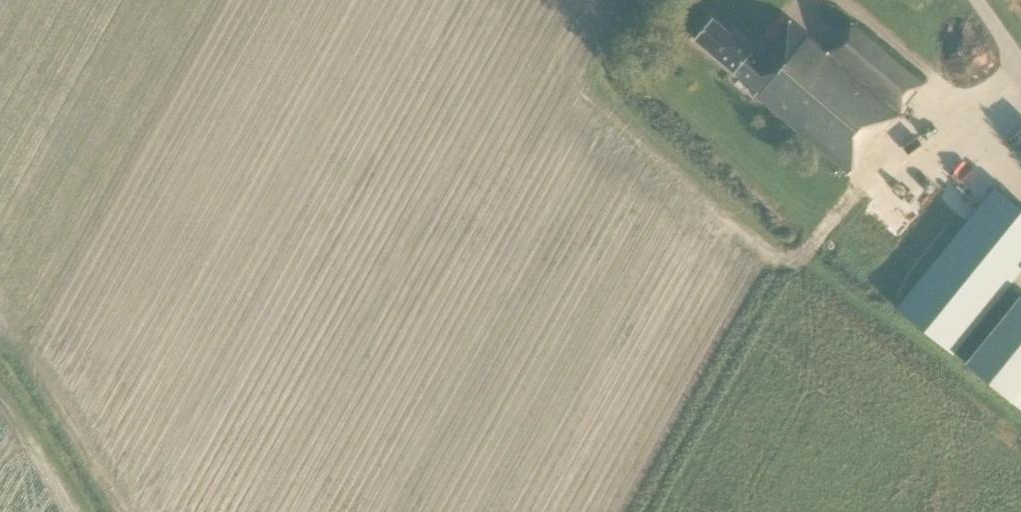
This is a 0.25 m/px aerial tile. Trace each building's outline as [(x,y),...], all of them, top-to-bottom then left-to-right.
[(924,81),(895,57),(853,22),(829,51),(791,19),(759,56),(713,17),(696,38),(759,91),(756,95),(848,172),(924,81)] [(952,354),(1020,268),(1020,208),(995,187),(898,308),(952,354)] [(1012,404),(1020,393),(1020,297),(1020,296),(965,364),(1012,404)]
